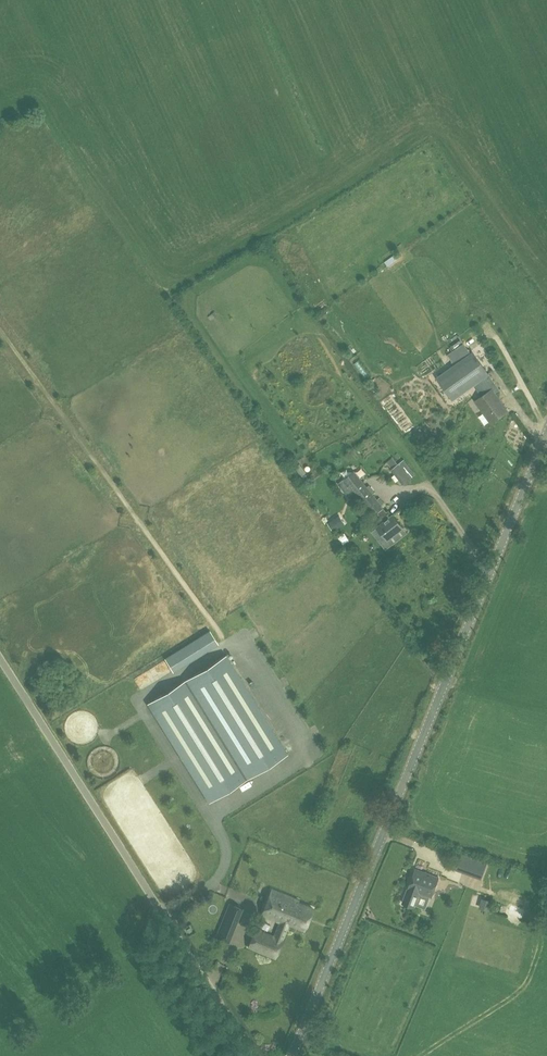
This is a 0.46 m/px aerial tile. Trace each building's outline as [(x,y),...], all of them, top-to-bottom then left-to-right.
[(475,400),(491,423),(508,411),(495,393),(500,389),(474,351),(437,377),(453,400),(474,385),(482,396),(475,400)] [(405,470),(400,463),(391,470),(402,484),(411,477),(415,473),(410,466),(405,470)] [(300,464),(295,467),(302,475),(306,472),(300,464)] [(344,479),(372,513),(383,504),(355,470),(344,479)] [(388,491),(381,498),(387,505),(394,498),(388,491)] [(377,527),(388,540),(404,527),(393,514),(390,516),(384,508),(379,512),(385,521),(377,527)] [(344,523),(340,516),(329,523),(333,530),(344,523)] [(339,537),(343,545),(350,540),(344,533),(339,537)] [(218,643),(209,629),(164,657),(172,671),(218,643)] [(227,655),(148,704),(209,802),(287,753),(227,655)] [(250,686),(256,683),(252,675),(246,678),(250,686)] [(463,855),(457,869),(473,875),(478,860),(463,855)] [(408,888),(409,889),(408,893),(407,893),(403,902),(415,907),(420,893),(432,897),(439,877),(416,869),(408,888)] [(248,947),(275,958),(289,923),(304,930),(313,908),(298,902),(298,900),(272,889),(262,912),(280,920),(274,936),(256,928),(248,947)] [(492,901),(484,899),(482,908),(489,910),(492,901)] [(227,912),(239,916),(242,908),(230,904),(227,912)] [(533,923),(537,913),(522,907),(518,918),(533,923)] [(232,945),(242,938),(232,919),(224,924),(229,932),(226,934),(232,945)]
